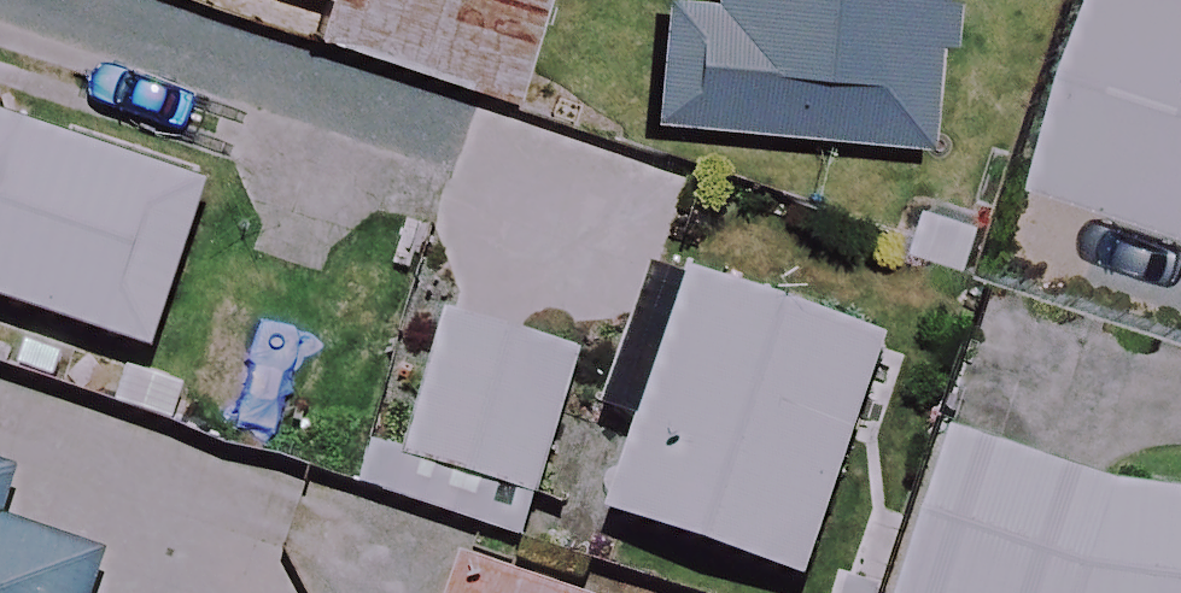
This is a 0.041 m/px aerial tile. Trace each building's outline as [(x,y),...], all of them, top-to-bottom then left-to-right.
[(518,118),(558,0),(168,0),(518,118)] [(717,10),(663,5),(651,124),(933,152),(948,0),(718,0),(717,10)] [(1053,177),(1180,220),(1180,0),(1112,0),(1053,177)] [(0,118),(0,304),(153,357),(210,191),(0,118)] [(886,345),(691,280),(611,519),(807,584),(886,345)] [(584,362),(453,317),(392,494),(523,539),(584,362)] [(928,464),(913,592),(1180,592),(1180,495),(928,464)] [(12,479),(0,474),(0,513),(12,479)] [(102,562),(0,526),(0,592),(91,592),(102,562)] [(472,572),(464,592),(534,592),(472,572)]
